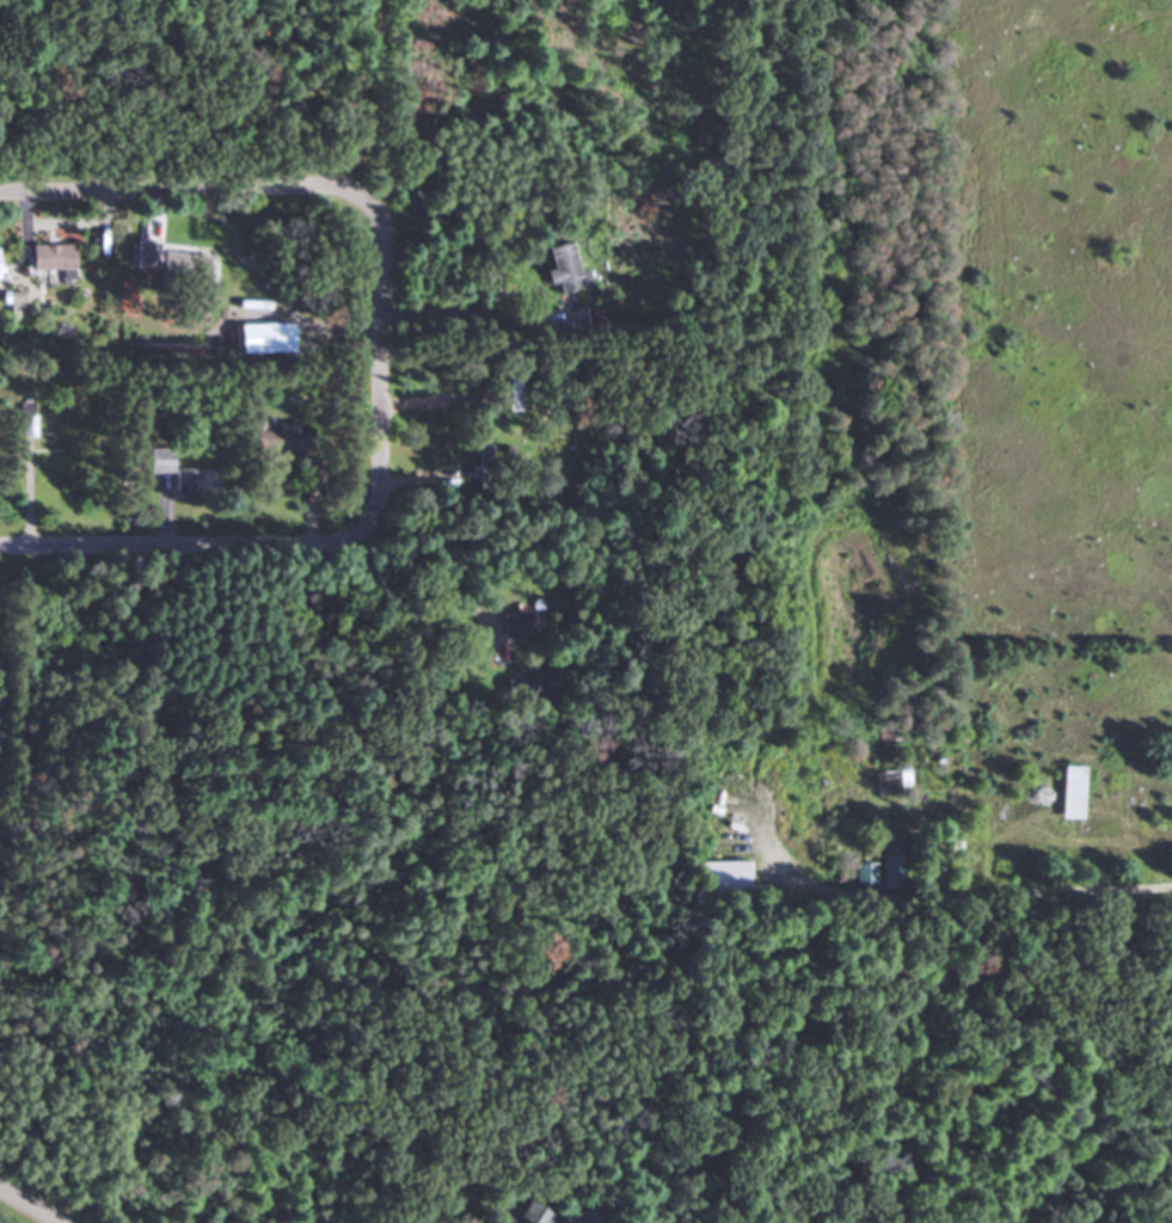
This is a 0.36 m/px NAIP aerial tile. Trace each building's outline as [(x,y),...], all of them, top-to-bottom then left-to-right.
[(551,292),(575,290),(572,242),(545,244),(547,270),(539,271),(540,285),(551,284),(551,292)] [(127,243),(127,270),(157,270),(157,243),(127,243)] [(23,272),(68,272),(68,246),(23,246),(23,272)] [(524,403),(510,400),(507,410),(521,413),(524,403)] [(253,424),(253,450),(301,450),(301,424),(253,424)] [(35,454),(87,454),(87,435),(35,435),(35,454)] [(491,442),(474,442),(474,470),(491,470),(491,442)] [(211,492),(211,468),(169,469),(169,447),(136,448),(137,474),(167,474),(167,493),(211,492)] [(496,637),(531,637),(531,613),(496,613),(496,637)] [(1056,818),(1078,818),(1078,766),(1056,766),(1056,818)] [(877,855),(878,862),(855,864),(858,887),(906,881),(902,852),(877,855)] [(748,891),(748,862),(696,862),(696,891),(748,891)] [(550,1219),(513,1198),(499,1222),(547,1222),(550,1219)]
